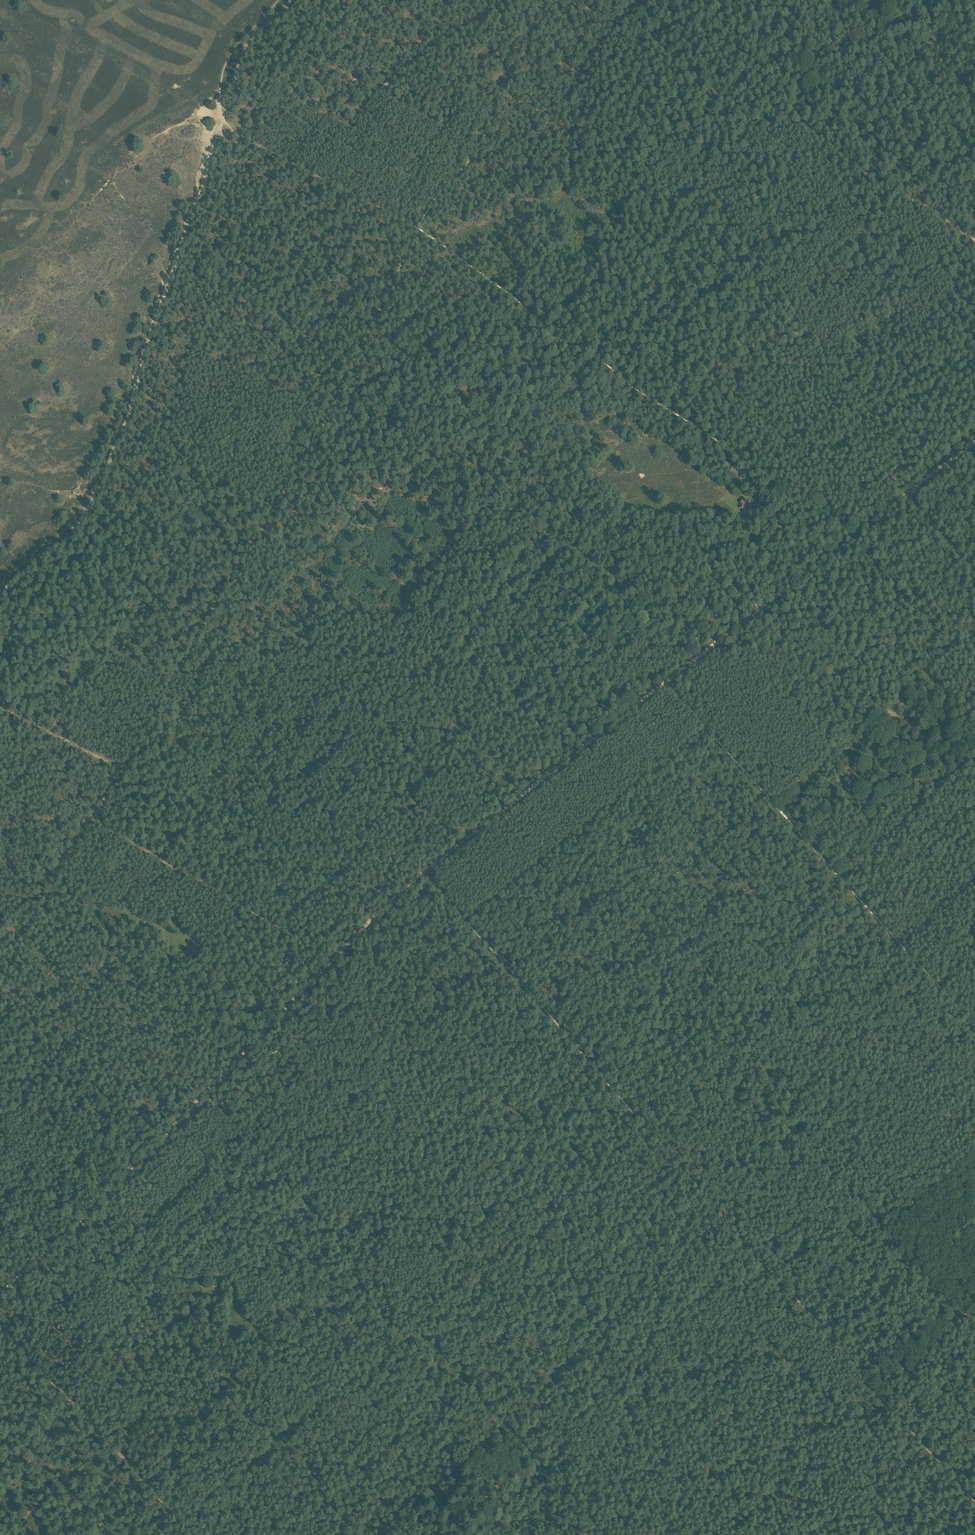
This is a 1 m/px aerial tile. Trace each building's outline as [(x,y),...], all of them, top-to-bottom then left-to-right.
[(733,472),(737,476),(743,470),(735,463),(728,471),(731,474),(733,472)] [(740,508),(744,510),(745,507),(748,508),(751,501),(744,498),(740,508)]
